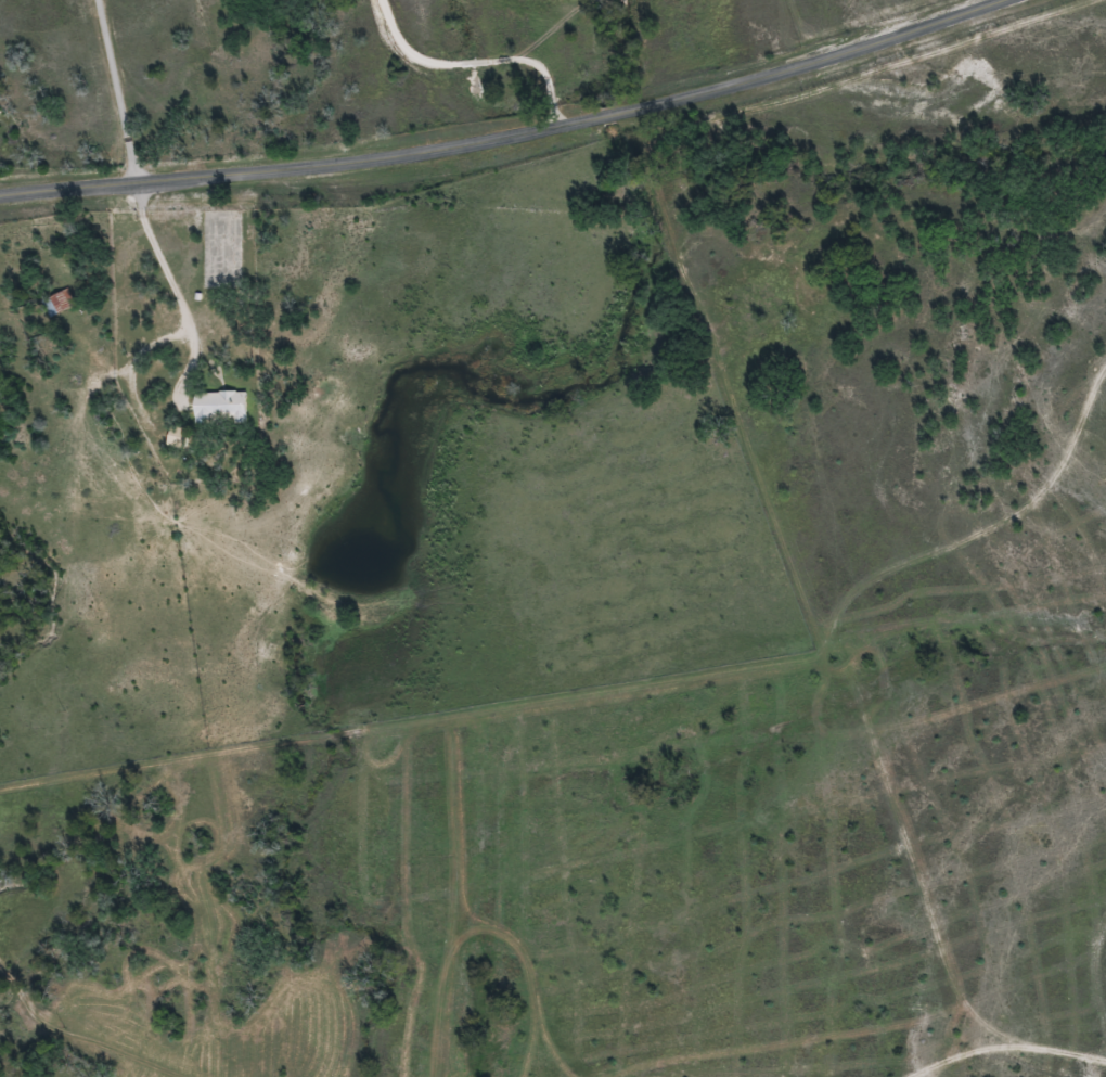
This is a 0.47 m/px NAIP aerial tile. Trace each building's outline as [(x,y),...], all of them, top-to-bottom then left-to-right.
[(48,317),(71,304),(62,289),(40,303),(48,317)] [(191,392),(191,423),(244,423),(243,392),(191,392)]
